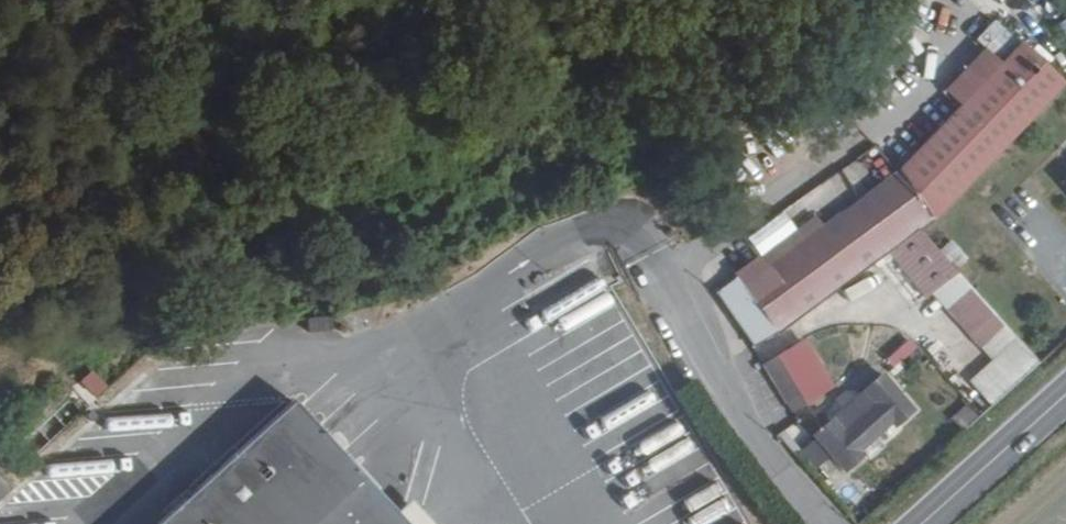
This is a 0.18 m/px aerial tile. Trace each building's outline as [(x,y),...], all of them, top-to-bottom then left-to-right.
[(734,280),(737,284),(775,335),(954,208),(1065,91),(1065,87),(1064,85),(1048,71),(1023,47),(898,179),(824,230),(816,221),(734,280)] [(1048,71),(1064,85),(1065,83),(1065,69),(1059,62),(1048,71)] [(775,335),(749,352),(791,403),(814,385),(789,354),(903,276),(927,302),(960,283),(921,239),(775,335)] [(775,335),(737,284),(716,301),(749,352),(775,335)] [(82,379),(95,397),(110,387),(97,369),(82,379)] [(917,415),(886,379),(814,437),(846,478),(867,458),(867,451),(890,433),(896,433),(917,415)] [(965,403),(953,418),(968,431),(981,416),(965,403)] [(289,415),(175,523),(393,523),(289,415)] [(793,456),(808,447),(794,425),(780,433),(793,456)] [(137,441),(79,443),(79,456),(137,454),(137,441)] [(716,457),(700,466),(712,488),(728,479),(716,457)]
